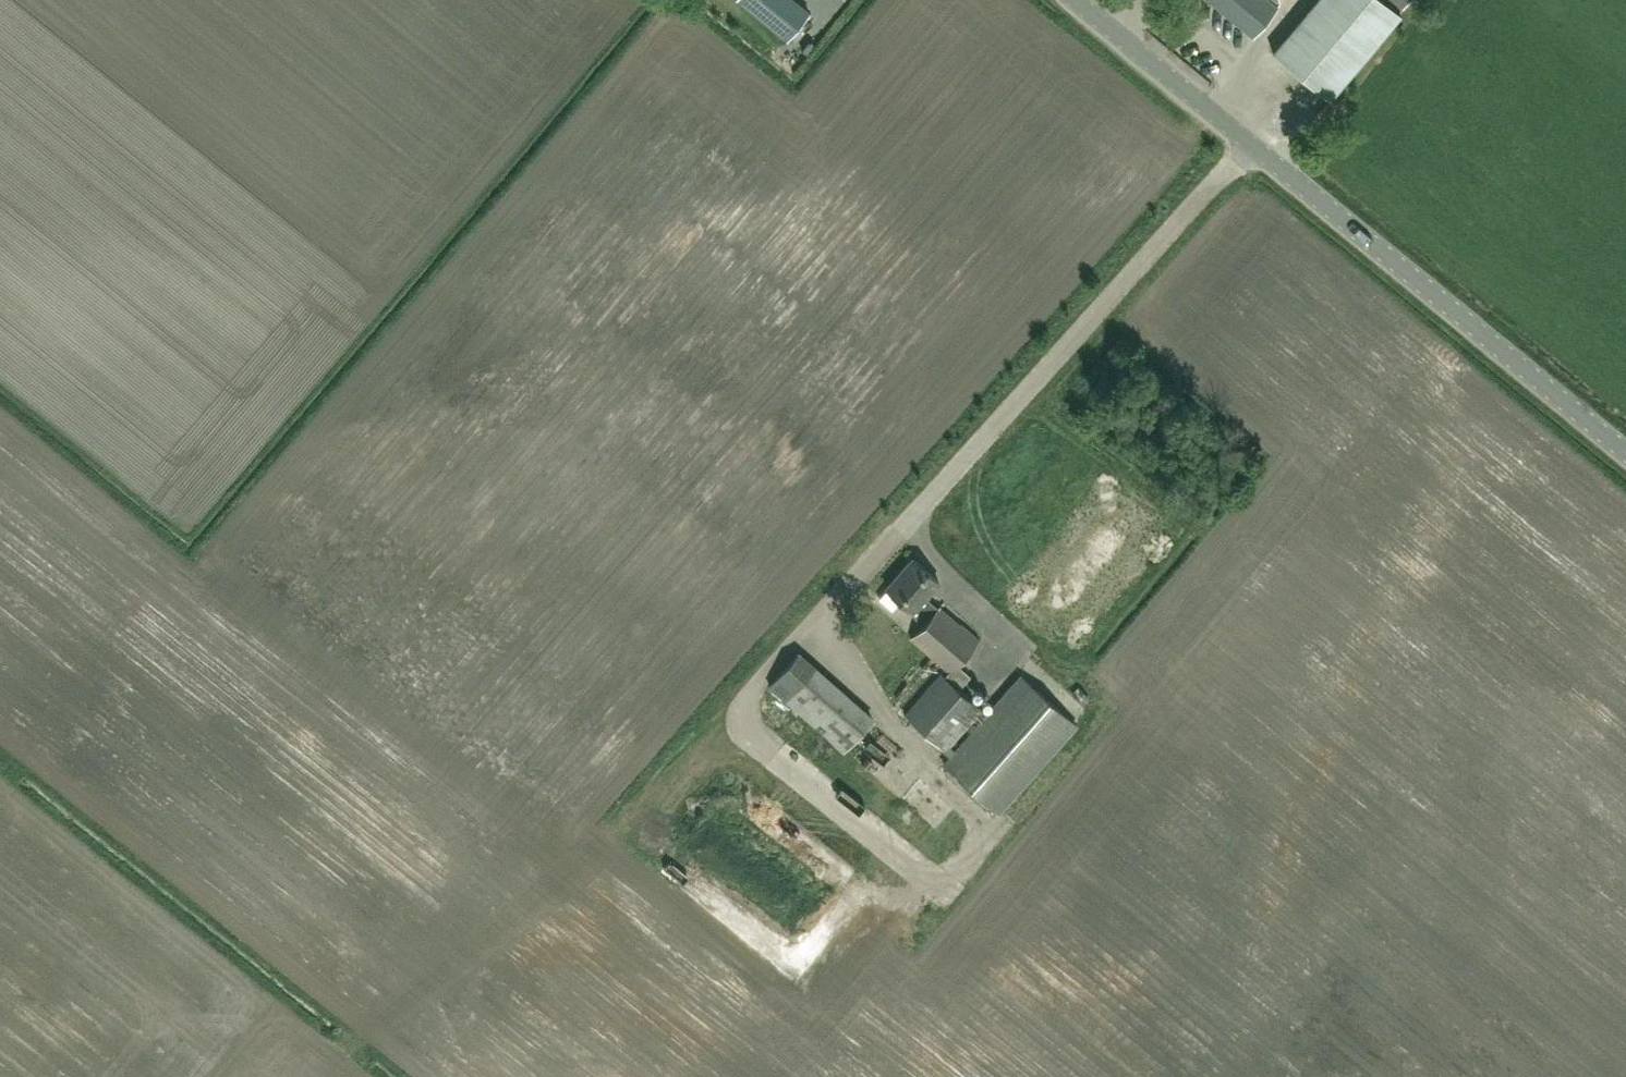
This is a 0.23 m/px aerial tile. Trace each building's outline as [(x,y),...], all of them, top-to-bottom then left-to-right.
[(788,39),(810,12),(795,0),(739,0),(788,39)] [(1251,34),(1275,5),(1270,0),(1211,0),(1251,34)] [(1384,0),(1314,0),(1272,51),(1328,98),(1399,13),(1384,0)] [(997,812),(1075,723),(1021,676),(987,714),(958,688),(969,676),(956,664),(978,639),(960,623),(960,624),(939,606),(936,609),(923,598),(938,581),(912,558),(886,587),(911,610),(908,613),(922,625),(910,639),(948,673),(944,677),(939,673),(903,715),(943,750),(942,751),(949,757),(943,765),(997,812)] [(842,752),(871,720),(797,654),(768,686),(842,752)]
